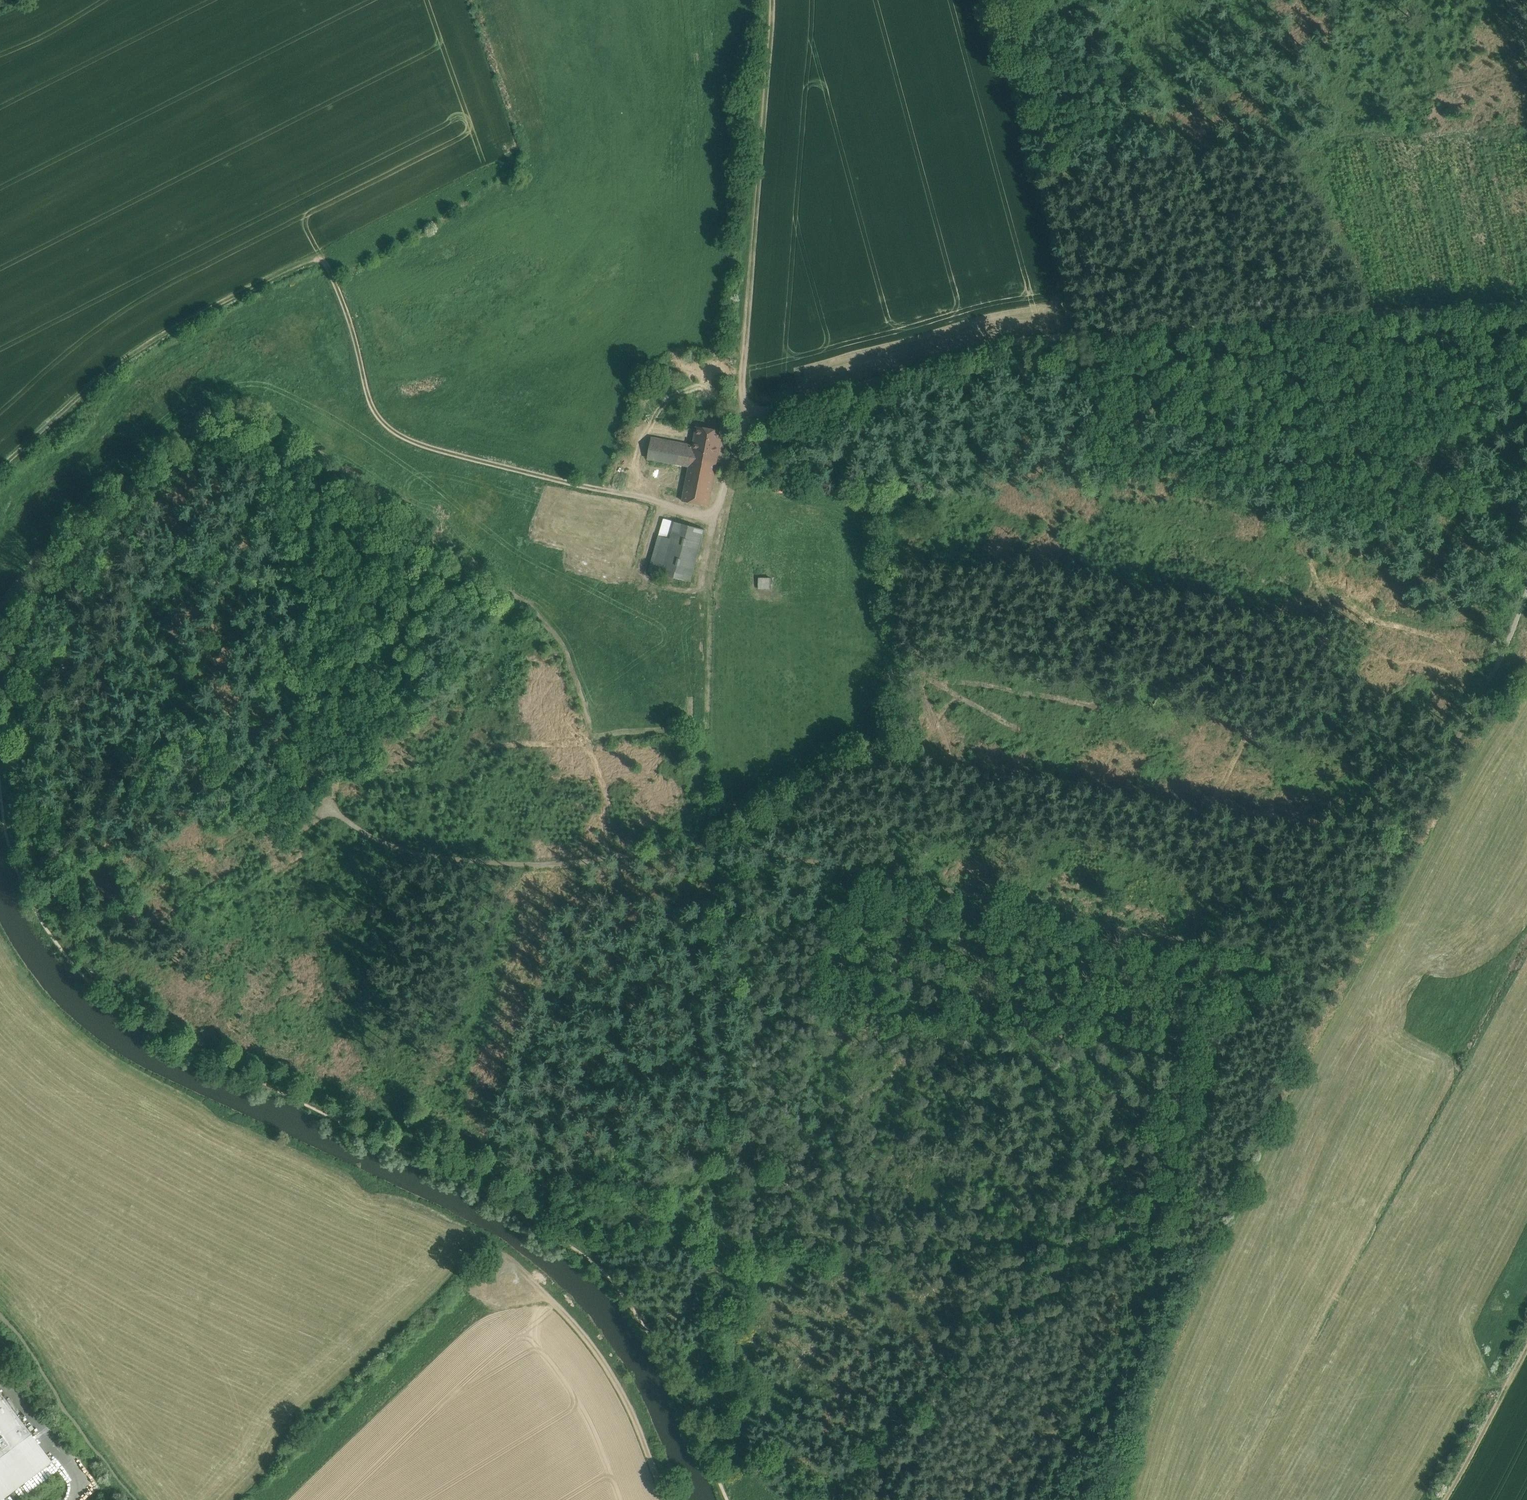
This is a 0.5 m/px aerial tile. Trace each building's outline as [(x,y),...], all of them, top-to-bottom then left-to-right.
[(722,431),(697,427),(694,445),(692,452),(717,456),(722,431)] [(717,456),(692,452),(694,445),(652,437),(648,459),(690,467),(683,501),(708,506),(717,456)] [(705,530),(675,522),(670,538),(660,574),(691,582),(705,530)] [(660,536),(650,571),(660,574),(670,538),(660,536)] [(771,577),(759,577),(758,588),(771,588),(771,577)] [(0,1402),(0,1456),(31,1433),(5,1398),(0,1402)]
